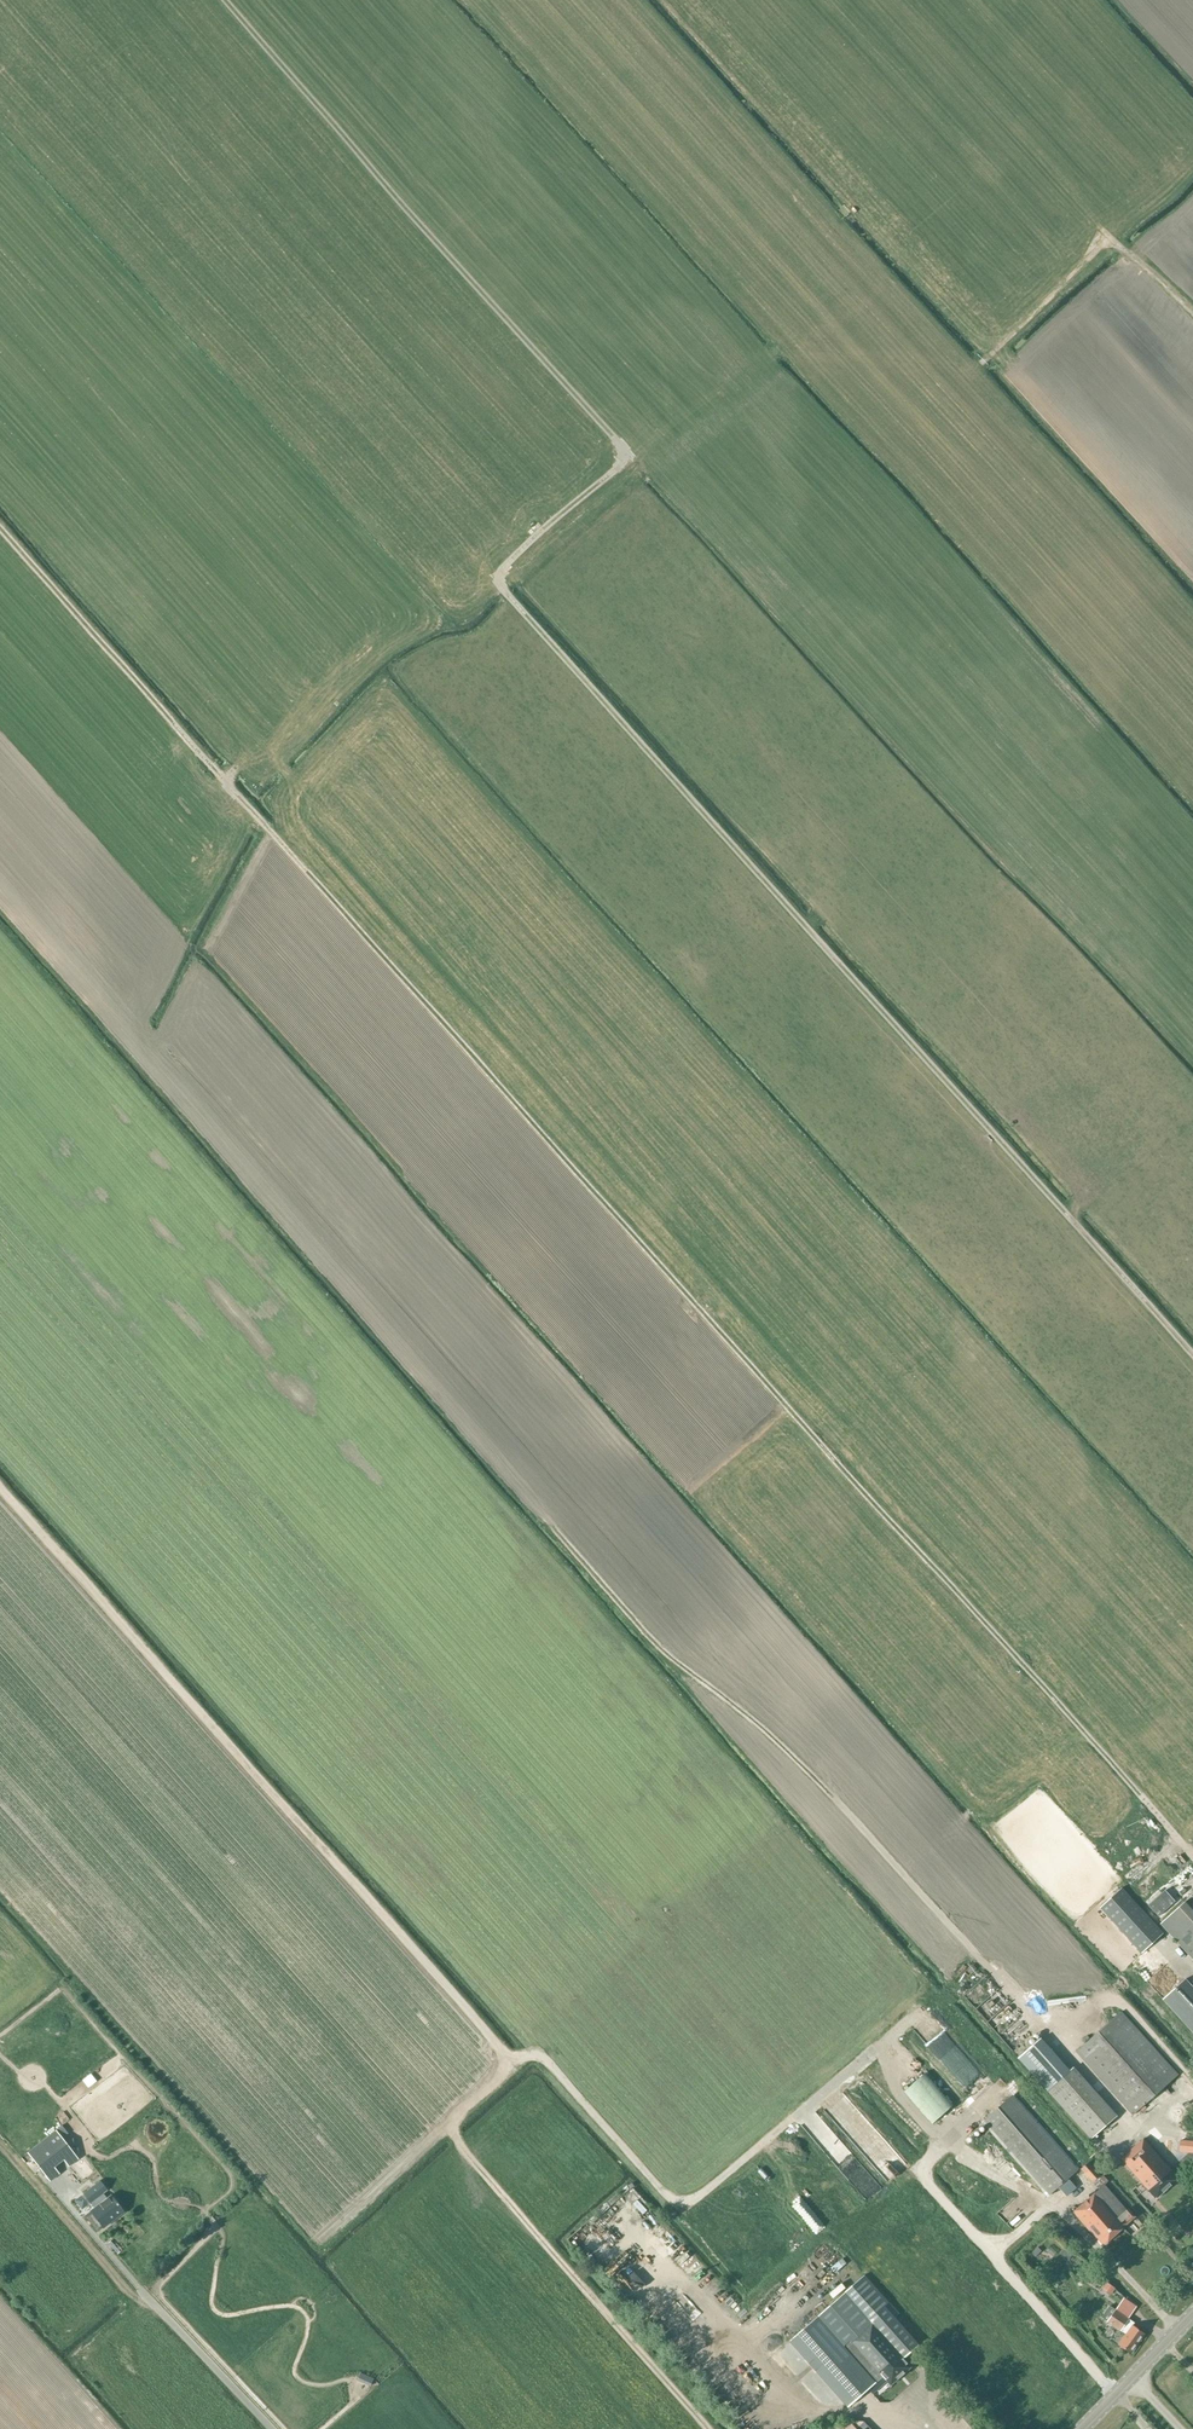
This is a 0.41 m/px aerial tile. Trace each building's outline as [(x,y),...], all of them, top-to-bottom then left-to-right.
[(1145,1877),(1136,1869),(1129,1876),(1138,1884),(1145,1877)] [(1165,1934),(1123,1889),(1101,1908),(1143,1954),(1165,1934)] [(1185,1901),(1161,1923),(1192,1959),(1192,1910),(1185,1901)] [(1150,1976),(1167,1964),(1159,1954),(1143,1966),(1150,1976)] [(1186,1979),(1163,2000),(1192,2032),(1192,1987),(1186,1979)] [(1133,2115),(1178,2075),(1121,2011),(1076,2052),(1133,2115)] [(1114,2119),(1073,2073),(1070,2076),(1038,2040),(1018,2058),(1091,2139),(1114,2119)] [(1187,2070),(1179,2077),(1192,2093),(1192,2076),(1187,2070)] [(1078,2169),(1012,2095),(984,2120),(1049,2195),(1078,2169)] [(868,2130),(859,2138),(888,2170),(905,2155),(864,2107),(855,2115),(868,2130)] [(70,2149),(55,2130),(27,2153),(42,2171),(70,2149)] [(1126,2153),(1120,2158),(1149,2191),(1156,2199),(1179,2179),(1143,2138),(1126,2153)] [(952,2163),(948,2159),(939,2168),(951,2183),(952,2182),(967,2198),(978,2187),(963,2171),(962,2171),(954,2161),(952,2163)] [(1093,2182),(1101,2175),(1089,2162),(1081,2169),(1093,2182)] [(111,2195),(106,2198),(103,2193),(107,2190),(100,2181),(83,2193),(94,2207),(90,2211),(85,2215),(97,2232),(102,2228),(103,2228),(124,2212),(111,2195)] [(1126,2210),(1104,2185),(1073,2212),(1103,2245),(1125,2226),(1124,2225),(1135,2216),(1129,2208),(1126,2210)] [(838,2248),(829,2258),(836,2264),(845,2254),(838,2248)] [(818,2273),(828,2262),(819,2254),(809,2265),(818,2273)] [(704,2256),(698,2260),(711,2280),(717,2276),(704,2256)] [(843,2273),(854,2264),(850,2259),(840,2268),(843,2273)] [(699,2265),(693,2269),(702,2282),(708,2277),(699,2265)] [(812,2296),(824,2286),(811,2272),(800,2283),(812,2296)] [(891,2385),(911,2367),(904,2358),(919,2345),(885,2306),(889,2303),(865,2275),(790,2341),(848,2407),(883,2376),(891,2385)] [(1116,2291),(1121,2284),(1112,2278),(1107,2285),(1116,2291)] [(726,2293),(731,2289),(721,2279),(716,2283),(726,2293)] [(708,2300),(713,2295),(699,2281),(694,2286),(708,2300)] [(713,2296),(709,2301),(715,2307),(720,2302),(713,2296)] [(815,2308),(825,2299),(822,2296),(812,2305),(815,2308)] [(1131,2353),(1145,2334),(1133,2326),(1135,2323),(1116,2310),(1108,2322),(1125,2334),(1118,2344),(1131,2353)] [(957,2417),(959,2422),(968,2418),(966,2412),(957,2417)] [(908,2421),(909,2428),(919,2428),(917,2419),(908,2421)]
